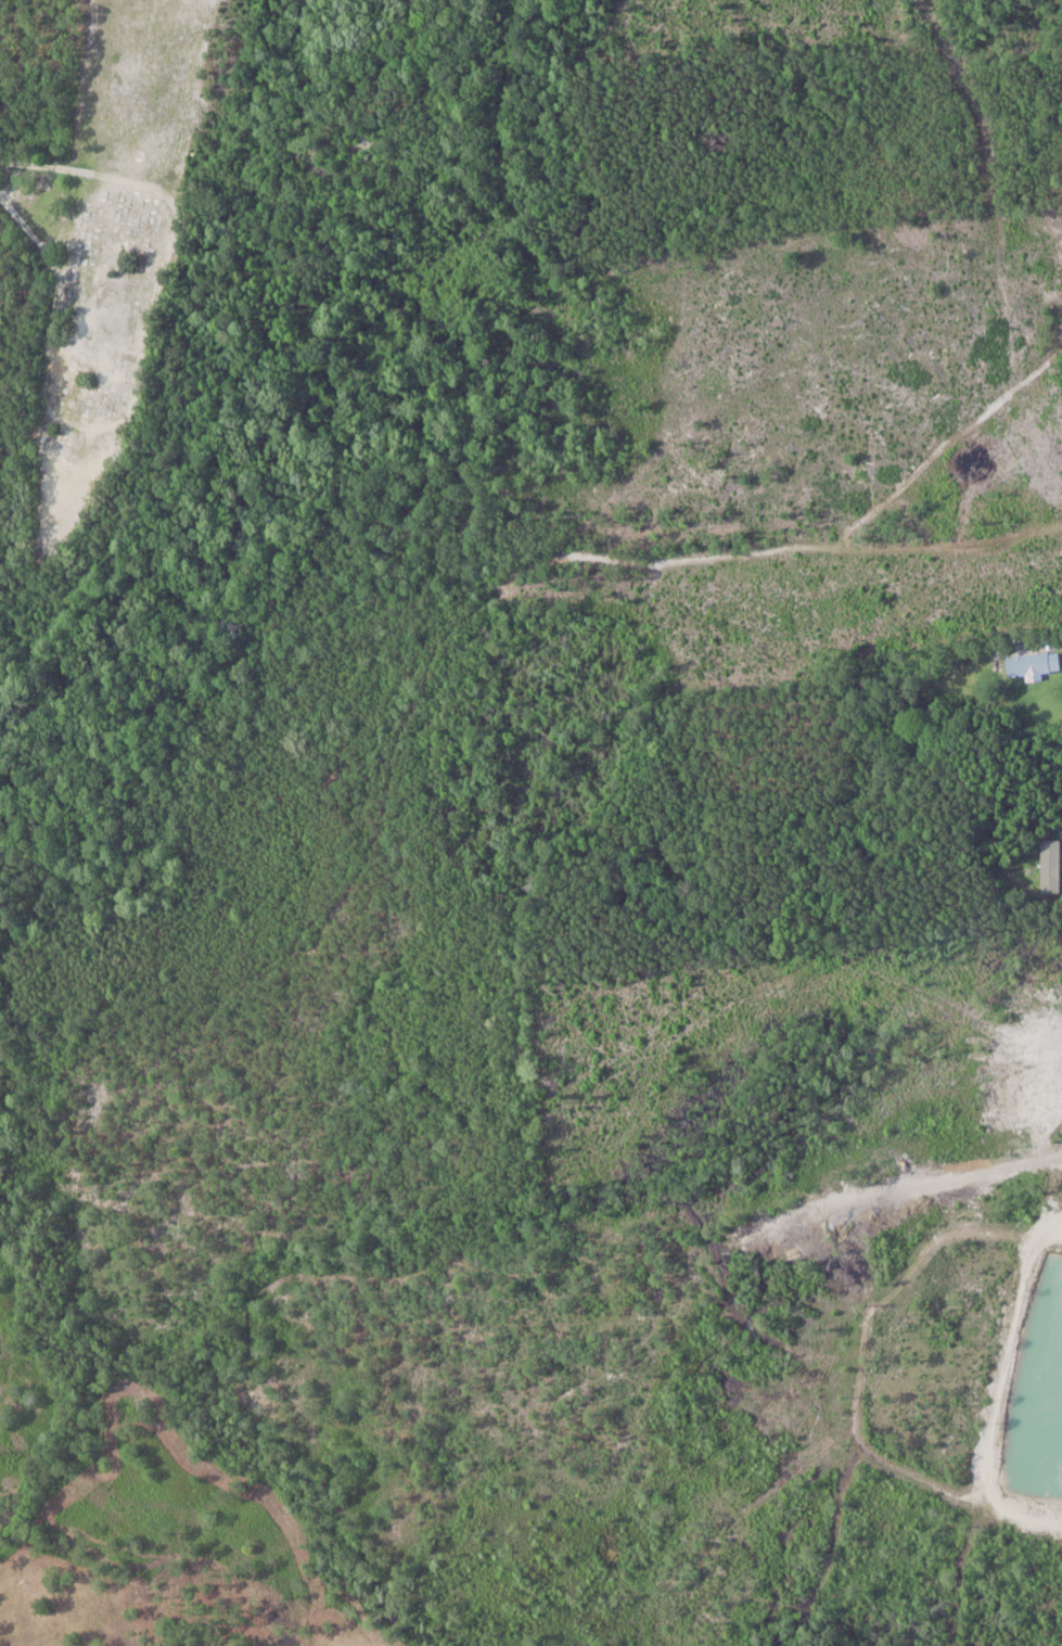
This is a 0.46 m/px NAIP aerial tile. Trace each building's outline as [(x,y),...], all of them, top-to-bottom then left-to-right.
[(1060,673),(1059,652),(1016,654),(1017,675),(1060,673)]
